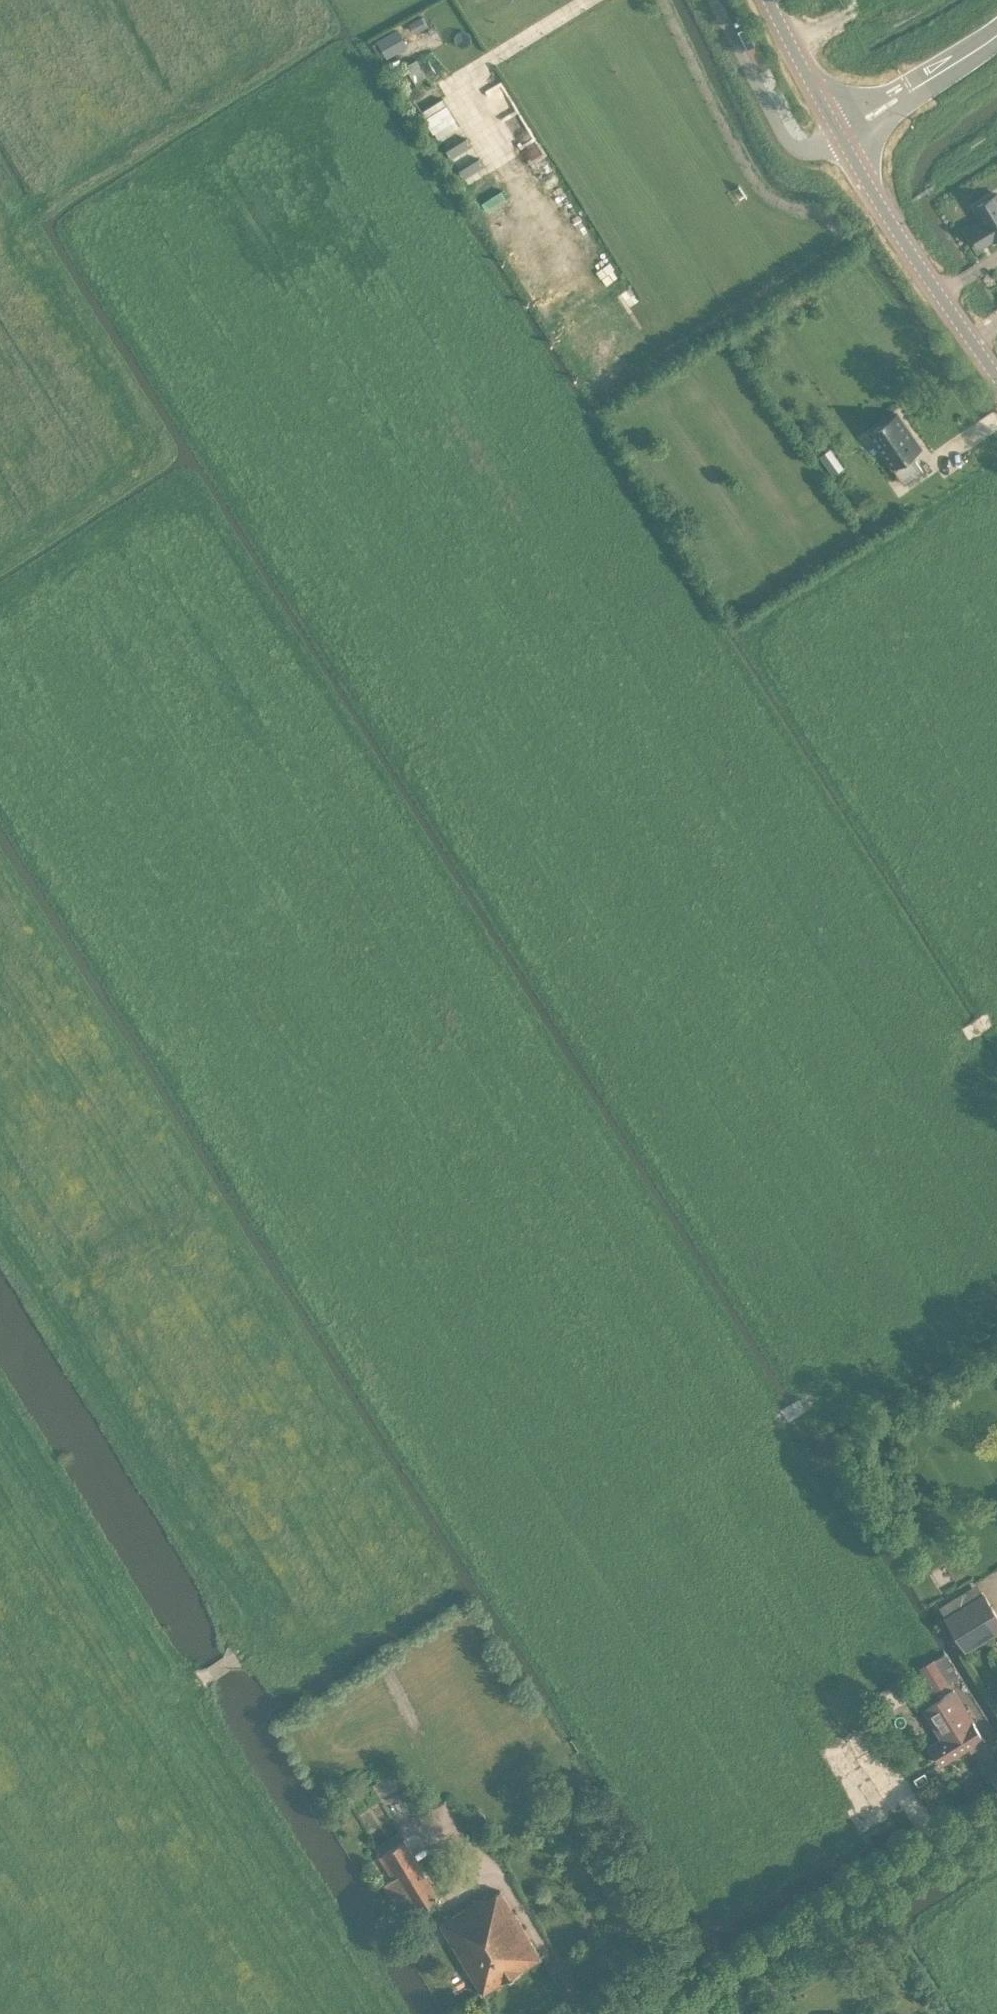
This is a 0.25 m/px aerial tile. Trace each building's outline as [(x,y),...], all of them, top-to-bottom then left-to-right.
[(428,23),(424,15),(411,22),(415,30),(428,23)] [(386,55),(407,44),(399,30),(378,41),(386,55)] [(407,65),(417,83),(428,76),(418,58),(407,65)] [(424,65),(430,76),(438,72),(432,61),(424,65)] [(971,230),(980,246),(994,237),(995,239),(996,238),(996,193),(975,206),(984,222),(971,230)] [(890,400),(861,420),(896,470),(914,457),(903,440),(913,433),(890,400)] [(837,457),(826,465),(833,475),(844,467),(837,457)] [(945,1617),(966,1652),(996,1632),(996,1613),(984,1591),(944,1615),(945,1617)] [(935,1659),(921,1668),(934,1690),(949,1681),(935,1659)] [(940,1737),(930,1743),(942,1763),(969,1746),(971,1750),(985,1741),(972,1718),(953,1688),(922,1708),(940,1737)] [(924,1771),(914,1777),(919,1784),(929,1778),(924,1771)] [(534,1819),(540,1816),(535,1808),(528,1811),(534,1819)] [(440,1897),(418,1862),(403,1838),(380,1852),(394,1877),(384,1884),(405,1919),(440,1897)] [(483,1992),(542,1956),(500,1889),(484,1898),(482,1896),(440,1922),(483,1992)]
